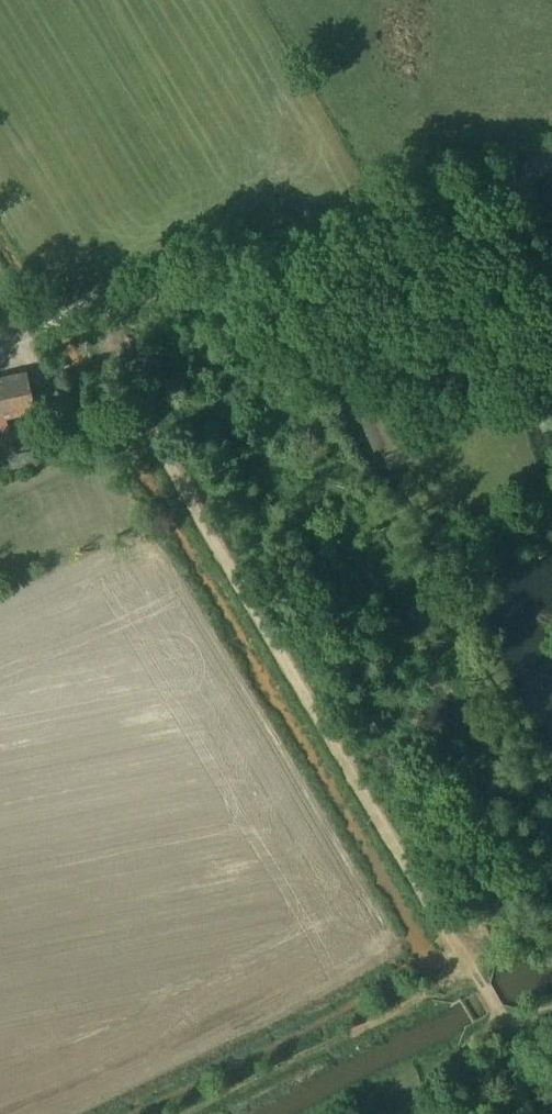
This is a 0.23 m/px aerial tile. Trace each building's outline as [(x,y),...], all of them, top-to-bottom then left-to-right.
[(0,378),(0,434),(8,432),(6,418),(35,411),(26,372),(0,378)] [(380,412),(359,421),(373,453),(394,444),(380,412)] [(390,470),(416,460),(410,444),(384,454),(390,470)]
